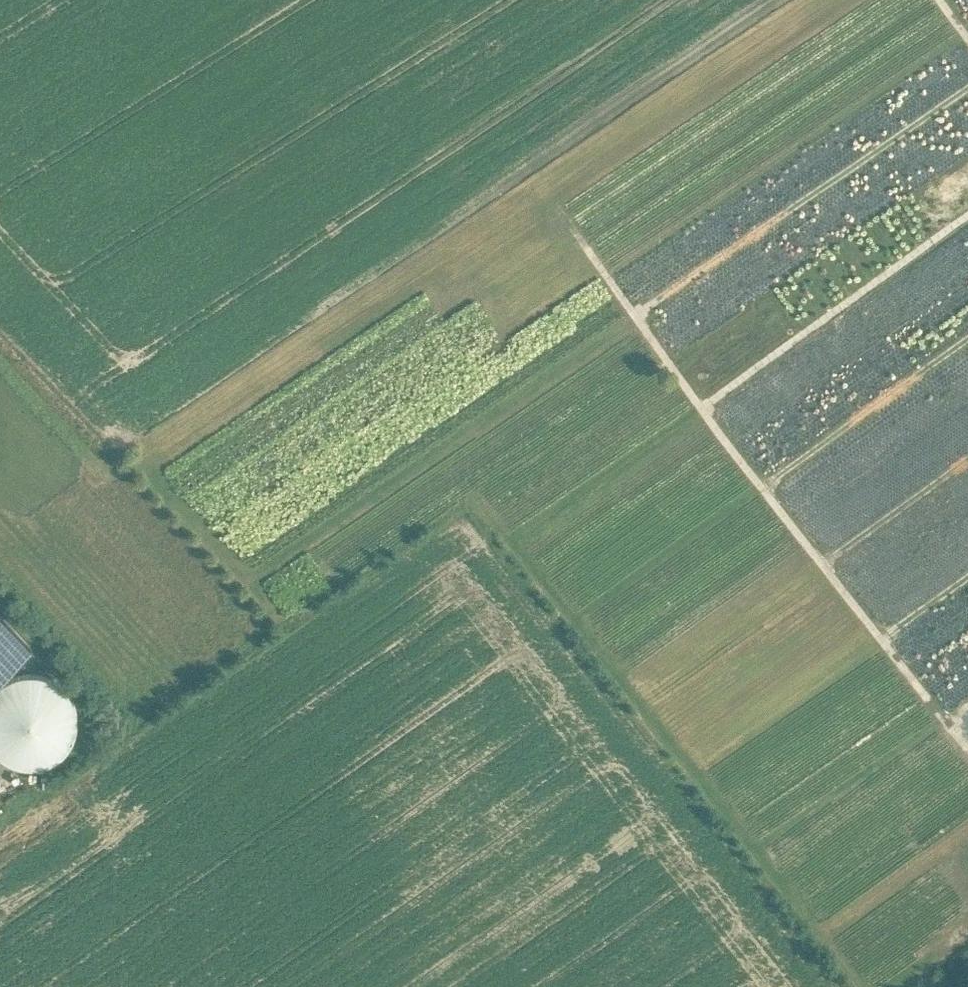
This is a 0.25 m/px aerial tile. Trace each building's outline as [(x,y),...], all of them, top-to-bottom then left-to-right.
[(29,646),(0,616),(0,674),(29,646)] [(1,747),(15,754),(31,756),(46,753),(59,745),(69,732),(74,717),(74,702),(68,687),(57,675),(44,667),(30,665),(17,667),(5,672),(0,676),(0,746),(1,747)] [(0,769),(0,796),(12,788),(0,769)]
